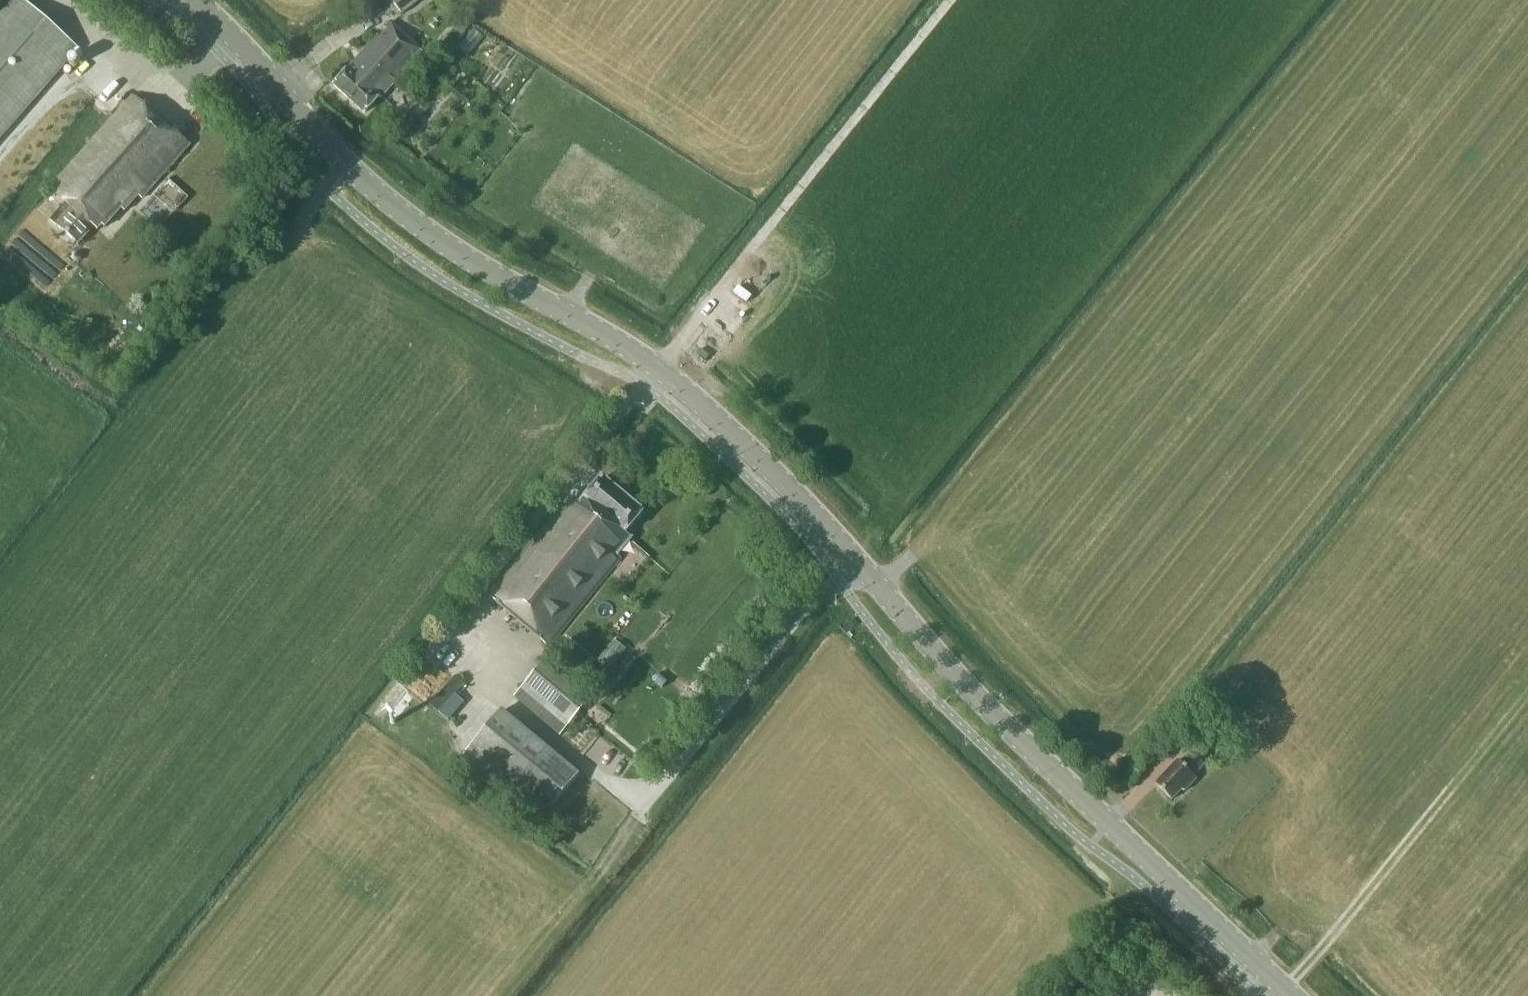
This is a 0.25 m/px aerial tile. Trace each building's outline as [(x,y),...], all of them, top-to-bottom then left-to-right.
[(23,0),(17,0),(0,19),(0,137),(78,48),(23,0)] [(380,9),(374,0),(366,0),(352,10),(360,23),(380,9)] [(404,14),(422,0),(393,0),(404,14)] [(423,48),(391,20),(334,85),(364,110),(379,93),(382,96),(423,48)] [(189,146),(134,96),(51,187),(71,204),(55,222),(78,243),(94,226),(99,231),(104,225),(105,227),(122,207),(125,210),(139,194),(143,197),(189,146)] [(642,514),(599,481),(580,506),(572,500),(559,518),(554,514),(488,598),(551,648),(620,559),(617,556),(627,544),(622,540),(642,514)] [(602,678),(575,655),(567,665),(593,688),(602,678)] [(547,658),(515,695),(561,734),(592,697),(547,658)] [(456,677),(430,705),(439,713),(464,685),(456,677)] [(581,776),(504,713),(463,762),(525,813),(535,802),(550,814),(581,776)] [(1207,732),(1212,726),(1203,717),(1197,723),(1207,732)] [(1206,765),(1194,753),(1184,764),(1180,761),(1157,785),(1172,800),(1182,789),(1184,791),(1197,778),(1196,776),(1206,765)] [(567,824),(555,814),(548,822),(561,832),(567,824)]
